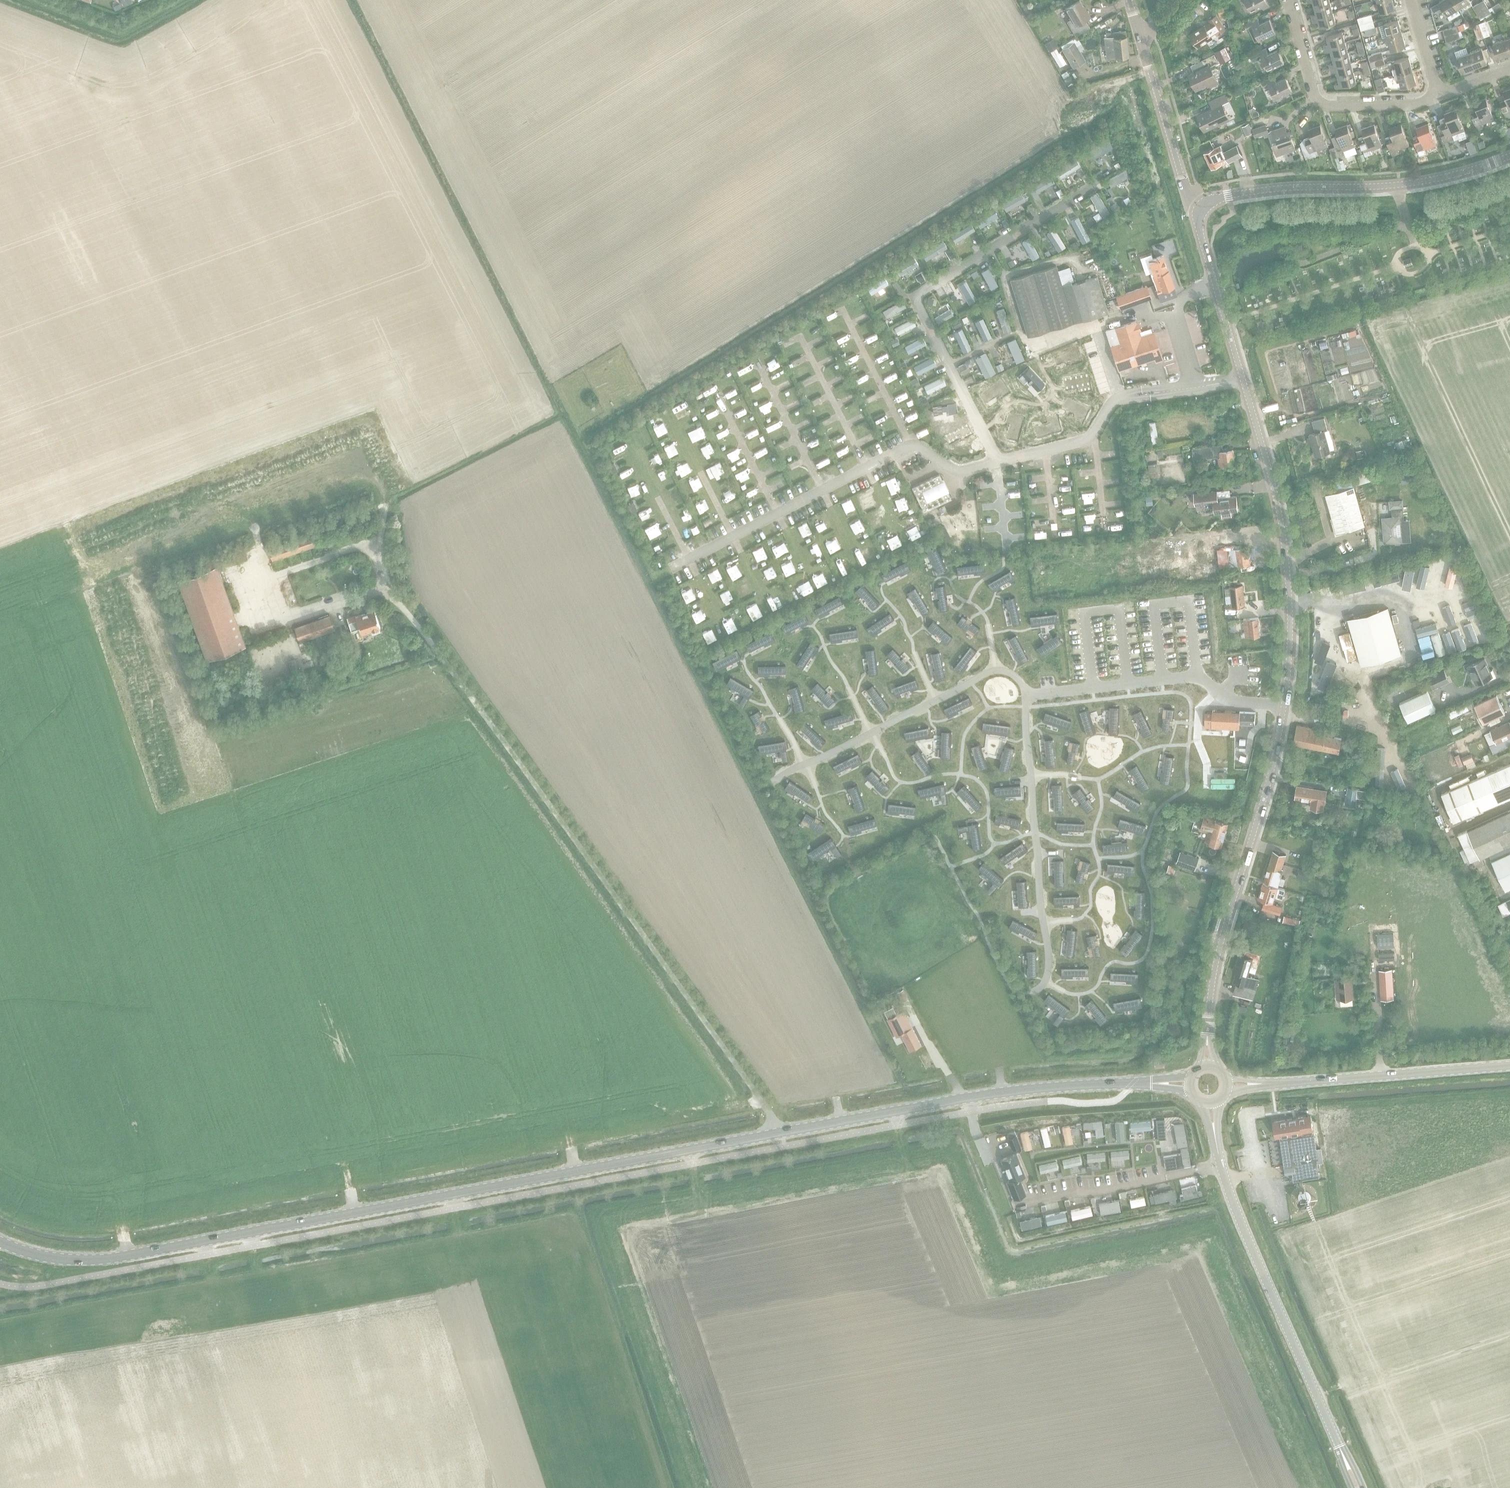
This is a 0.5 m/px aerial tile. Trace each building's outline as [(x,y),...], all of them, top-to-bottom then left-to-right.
[(1085,10),(1079,0),(1065,8),(1071,18),(1066,21),(1075,35),(1089,27),(1085,20),(1090,17),(1086,9),(1085,10)] [(1250,11),(1267,3),(1266,0),(1245,0),(1250,11)] [(1380,11),(1395,7),(1393,0),(1377,0),(1380,11)] [(1457,7),(1453,0),(1440,0),(1438,1),(1446,14),(1457,7)] [(1485,15),(1490,12),(1483,0),(1481,0),(1477,2),(1485,15)] [(1312,17),(1332,12),(1329,2),(1314,6),(1316,12),(1311,13),(1312,17)] [(1479,18),(1485,15),(1477,2),(1472,6),(1479,18)] [(1219,15),(1222,19),(1227,18),(1224,6),(1217,7),(1219,15)] [(1332,12),(1312,17),(1313,21),(1318,20),(1320,26),(1335,22),(1332,12)] [(1212,37),(1225,29),(1216,14),(1208,19),(1210,21),(1190,34),(1198,46),(1212,37)] [(1359,24),(1373,20),(1371,14),(1357,17),(1359,24)] [(1269,19),(1259,23),(1257,18),(1246,23),(1248,29),(1252,27),(1258,40),(1275,32),(1269,19)] [(1387,36),(1401,32),(1398,19),(1379,25),(1382,37),(1387,36)] [(1373,20),(1359,24),(1360,30),(1374,26),(1373,20)] [(1478,23),(1483,37),(1489,34),(1484,21),(1478,23)] [(1478,39),(1483,37),(1478,23),(1472,25),(1478,39)] [(1444,35),(1458,31),(1456,26),(1442,30),(1444,35)] [(1325,47),(1345,42),(1342,31),(1327,35),(1328,42),(1324,43),(1325,47)] [(1458,31),(1444,35),(1446,41),(1459,37),(1458,31)] [(1387,36),(1391,49),(1405,45),(1401,32),(1387,36)] [(1106,58),(1129,55),(1127,36),(1113,37),(1113,36),(1104,37),(1106,58)] [(1509,52),(1509,51),(1505,38),(1492,43),(1498,57),(1509,52)] [(1332,56),(1348,51),(1345,42),(1325,47),(1326,50),(1330,49),(1332,56)] [(1063,49),(1073,66),(1084,60),(1073,43),(1063,49)] [(1277,49),(1268,54),(1265,48),(1254,53),(1257,59),(1261,57),(1267,70),(1284,62),(1277,49)] [(1469,52),(1474,66),(1486,61),(1481,48),(1469,52)] [(1330,67),(1350,61),(1348,51),(1332,56),(1334,61),(1329,63),(1330,67)] [(1369,61),(1383,57),(1381,51),(1367,55),(1369,61)] [(1461,71),(1474,66),(1469,52),(1456,57),(1461,71)] [(1208,83),(1210,86),(1217,82),(1210,67),(1218,63),(1214,54),(1202,60),(1205,67),(1189,74),(1196,89),(1208,83)] [(1393,74),(1412,69),(1408,56),(1394,60),(1396,68),(1391,69),(1393,74)] [(1383,57),(1369,61),(1371,67),(1385,63),(1383,57)] [(1338,75),(1353,71),(1350,61),(1330,67),(1331,71),(1336,69),(1338,75)] [(1412,69),(1393,74),(1393,75),(1398,73),(1401,86),(1416,82),(1412,69)] [(1353,71),(1338,75),(1339,81),(1335,83),(1336,87),(1356,81),(1353,71)] [(1285,77),(1276,82),(1273,76),(1262,82),(1265,87),(1269,85),(1275,98),(1291,90),(1285,77)] [(1374,79),(1378,92),(1384,90),(1381,77),(1374,79)] [(1506,119),(1509,117),(1509,88),(1502,91),(1505,99),(1500,101),(1503,110),(1506,119)] [(1197,115),(1204,130),(1228,118),(1221,104),(1228,101),(1225,94),(1209,101),(1212,108),(1197,115)] [(1474,121),(1477,130),(1483,127),(1482,124),(1493,119),(1485,98),(1473,102),(1476,110),(1471,112),(1474,121)] [(1437,125),(1444,143),(1454,139),(1452,135),(1464,131),(1456,109),(1444,114),(1445,117),(1439,119),(1441,123),(1437,125)] [(1421,143),(1416,145),(1419,155),(1426,153),(1425,149),(1436,145),(1428,123),(1416,128),(1418,134),(1421,143)] [(1329,149),(1333,159),(1344,155),(1342,150),(1355,146),(1347,124),(1334,129),(1337,135),(1331,137),(1335,147),(1329,149)] [(1361,146),(1365,156),(1371,154),(1370,150),(1382,146),(1374,124),(1362,128),(1364,134),(1358,137),(1361,146)] [(1388,146),(1392,156),(1398,154),(1397,150),(1408,145),(1401,124),(1389,128),(1391,134),(1385,136),(1388,146)] [(1252,129),(1255,137),(1268,132),(1266,125),(1252,129)] [(1300,143),(1306,159),(1318,154),(1316,151),(1328,146),(1320,125),(1308,129),(1311,139),(1300,143)] [(1289,131),(1286,132),(1285,127),(1271,131),(1276,145),(1273,146),(1276,155),(1295,149),(1289,131)] [(1412,136),(1416,145),(1421,143),(1418,134),(1412,136)] [(1108,139),(1089,150),(1093,157),(1112,145),(1108,139)] [(1228,161),(1242,154),(1237,144),(1223,151),(1220,145),(1204,152),(1212,168),(1227,160),(1228,161)] [(1080,166),(1076,159),(1057,171),(1061,177),(1080,166)] [(1125,168),(1106,180),(1111,187),(1129,175),(1125,168)] [(1054,181),(1050,175),(1033,185),(1037,191),(1054,181)] [(1097,192),(1090,196),(1103,216),(1109,212),(1097,192)] [(1021,193),(1002,203),(1006,210),(1024,199),(1021,193)] [(997,208),(978,219),(982,225),(1001,214),(997,208)] [(1078,217),(1071,220),(1083,242),(1089,238),(1078,217)] [(971,223),(951,235),(955,242),(975,229),(971,223)] [(1053,229),(1047,233),(1059,250),(1065,246),(1053,229)] [(1029,237),(1022,241),(1032,259),(1038,255),(1029,237)] [(943,240),(922,253),(926,259),(946,246),(943,240)] [(1177,295),(1162,255),(1146,260),(1160,301),(1177,295)] [(913,257),(896,268),(900,274),(917,263),(913,257)] [(1403,260),(1405,265),(1412,263),(1410,257),(1403,260)] [(1069,266),(1057,270),(1056,265),(1010,279),(1028,336),(1098,315),(1107,312),(1096,276),(1072,284),(1071,282),(1073,281),(1069,266)] [(988,267),(981,271),(991,288),(998,284),(988,267)] [(884,277),(867,287),(871,293),(887,283),(884,277)] [(1117,295),(1121,308),(1151,298),(1146,285),(1117,295)] [(973,294),(955,304),(959,310),(976,300),(973,294)] [(902,299),(883,309),(886,316),(905,306),(902,299)] [(1003,308),(997,310),(1003,330),(1010,327),(1003,308)] [(950,309),(934,318),(938,323),(953,314),(950,309)] [(912,318),(894,327),(897,334),(915,324),(912,318)] [(982,318),(975,321),(984,339),(991,336),(982,318)] [(1153,332),(1140,336),(1138,330),(1139,328),(1138,323),(1136,322),(1135,320),(1105,330),(1118,370),(1161,355),(1153,332)] [(962,329),(955,332),(963,351),(970,348),(962,329)] [(922,337),(904,346),(908,352),(925,343),(922,337)] [(1015,338),(1007,341),(1016,361),(1024,358),(1015,338)] [(985,353),(975,358),(985,377),(995,372),(985,353)] [(932,357),(914,366),(917,373),(935,363),(932,357)] [(941,376),(924,385),(927,392),(945,383),(941,376)] [(993,387),(986,391),(996,411),(1003,408),(993,387)] [(951,395),(932,405),(935,411),(954,402),(951,395)] [(960,415),(939,425),(943,432),(964,421),(960,415)] [(1329,429),(1327,429),(1324,417),(1312,421),(1315,432),(1309,434),(1315,456),(1330,452),(1329,450),(1334,448),(1329,429)] [(968,435),(951,444),(954,449),(971,440),(968,435)] [(1233,449),(1222,451),(1221,444),(1192,449),(1194,459),(1200,458),(1213,456),(1218,455),(1219,467),(1235,464),(1233,449)] [(617,470),(613,463),(608,465),(612,473),(617,470)] [(923,498),(927,505),(946,496),(934,471),(915,480),(918,487),(914,489),(920,500),(923,498)] [(1386,490),(1382,473),(1370,476),(1375,493),(1386,490)] [(1354,486),(1325,494),(1336,533),(1364,525),(1354,486)] [(1235,510),(1234,495),(1215,498),(1214,491),(1192,494),(1193,505),(1210,502),(1212,513),(1219,512),(1220,516),(1229,515),(1228,510),(1235,510)] [(633,502),(628,505),(631,512),(637,509),(633,502)] [(1434,504),(1438,513),(1443,511),(1439,502),(1434,504)] [(1382,518),(1384,543),(1391,542),(1391,540),(1401,539),(1400,521),(1403,521),(1403,513),(1392,514),(1392,517),(1382,518)] [(1247,547),(1235,549),(1232,533),(1208,537),(1210,549),(1217,548),(1220,568),(1250,563),(1247,547)] [(1148,550),(1158,554),(1162,546),(1151,541),(1148,550)] [(1165,559),(1167,571),(1183,569),(1181,557),(1165,559)] [(178,579),(206,657),(245,643),(217,566),(178,579)] [(1189,569),(1189,577),(1201,576),(1201,568),(1189,569)] [(1231,585),(1233,606),(1246,605),(1243,584),(1231,585)] [(1347,620),(1360,665),(1400,653),(1387,608),(1347,620)] [(372,633),(380,630),(379,627),(374,611),(355,616),(356,619),(348,622),(351,630),(360,627),(361,633),(371,630),(372,633)] [(295,626),(299,640),(334,628),(329,614),(295,626)] [(1242,632),(1242,636),(1259,634),(1258,617),(1243,619),(1244,632),(1242,632)] [(1228,622),(1229,637),(1239,636),(1238,619),(1232,620),(1232,622),(1228,622)] [(1492,669),(1490,670),(1484,657),(1468,665),(1476,682),(1487,677),(1488,679),(1496,676),(1492,669)] [(1427,677),(1433,688),(1450,680),(1444,669),(1427,677)] [(1399,702),(1408,721),(1435,708),(1427,689),(1399,702)] [(1474,704),(1483,723),(1505,712),(1496,694),(1474,704)] [(1450,711),(1453,717),(1469,709),(1466,703),(1450,711)] [(1253,724),(1254,712),(1212,710),(1212,711),(1206,711),(1205,722),(1210,723),(1210,728),(1238,729),(1239,723),(1253,724)] [(1125,741),(1145,741),(1146,712),(1125,712),(1125,741)] [(1509,721),(1491,730),(1497,743),(1509,737),(1509,740),(1509,724),(1509,721)] [(1293,742),(1339,752),(1342,738),(1334,736),(1335,733),(1326,731),(1326,730),(1297,724),(1293,742)] [(1154,745),(1179,746),(1179,731),(1155,731),(1154,745)] [(1230,750),(1238,750),(1239,739),(1230,739),(1230,750)] [(1488,752),(1491,759),(1497,757),(1494,750),(1488,752)] [(1461,756),(1465,765),(1474,761),(1471,752),(1461,756)] [(1454,755),(1459,766),(1463,764),(1458,753),(1454,755)] [(1453,821),(1509,797),(1509,764),(1441,793),(1453,821)] [(1312,796),(1319,797),(1321,788),(1295,784),(1293,796),(1309,799),(1311,800),(1312,796)] [(1344,804),(1354,807),(1357,790),(1347,788),(1344,804)] [(1457,834),(1464,848),(1460,850),(1465,862),(1469,860),(1470,862),(1489,853),(1509,843),(1509,810),(1457,834)] [(1208,835),(1223,839),(1228,823),(1213,818),(1204,815),(1200,827),(1209,830),(1208,835)] [(1373,840),(1382,841),(1383,832),(1374,831),(1373,840)] [(1489,853),(1492,859),(1509,851),(1509,843),(1489,853)] [(1264,879),(1283,885),(1285,878),(1280,876),(1281,873),(1279,872),(1285,855),(1271,849),(1266,864),(1268,865),(1264,879)] [(1180,851),(1176,863),(1182,865),(1194,870),(1199,858),(1187,853),(1180,851)] [(1505,889),(1509,886),(1509,851),(1492,859),(1505,889)] [(1285,869),(1295,873),(1297,867),(1286,864),(1285,869)] [(1304,870),(1302,877),(1308,879),(1311,872),(1304,870)] [(1273,895),(1282,898),(1284,890),(1262,883),(1257,897),(1264,899),(1261,907),(1277,913),(1280,904),(1271,901),(1273,895)] [(1485,902),(1488,907),(1500,902),(1497,896),(1485,902)] [(1283,921),(1299,925),(1300,918),(1284,914),(1283,921)] [(1377,933),(1378,947),(1394,946),(1393,932),(1377,933)] [(1378,953),(1379,960),(1394,958),(1394,952),(1378,953)] [(1233,993),(1253,998),(1256,988),(1258,977),(1246,974),(1250,957),(1238,954),(1234,972),(1238,973),(1233,993)] [(1380,969),(1382,999),(1394,999),(1392,969),(1380,969)] [(1351,978),(1335,980),(1336,995),(1340,995),(1340,998),(1341,1005),(1353,1004),(1352,997),(1351,978)] [(903,1031),(910,1048),(922,1042),(905,1007),(888,1016),(897,1035),(903,1031)] [(1305,1116),(1273,1121),(1275,1135),(1287,1133),(1312,1130),(1311,1122),(1306,1123),(1305,1116)] [(1164,1118),(1155,1119),(1157,1139),(1166,1138),(1164,1118)] [(1101,1120),(1083,1122),(1083,1128),(1095,1127),(1096,1135),(1103,1135),(1101,1120)] [(1149,1120),(1128,1122),(1129,1130),(1150,1128),(1149,1120)] [(1122,1121),(1114,1121),(1116,1141),(1124,1140),(1122,1121)] [(1183,1122),(1173,1123),(1177,1146),(1187,1145),(1183,1122)] [(1069,1125),(1061,1127),(1065,1143),(1073,1141),(1069,1125)] [(1046,1126),(1040,1128),(1045,1146),(1050,1144),(1046,1126)] [(1312,1130),(1287,1133),(1288,1137),(1287,1137),(1291,1165),(1289,1166),(1290,1172),(1293,1172),(1294,1179),(1318,1175),(1315,1157),(1317,1157),(1315,1147),(1313,1134),(1312,1130)] [(1027,1131),(1020,1133),(1024,1149),(1031,1147),(1027,1131)] [(1007,1137),(1012,1149),(1021,1145),(1016,1134),(1007,1137)] [(1165,1169),(1190,1164),(1187,1146),(1180,1147),(1181,1153),(1163,1157),(1165,1169)] [(1128,1150),(1110,1152),(1111,1159),(1129,1157),(1128,1150)] [(1104,1152),(1086,1154),(1087,1161),(1105,1159),(1104,1152)] [(1006,1180),(1013,1198),(1026,1193),(1019,1177),(1025,1175),(1016,1153),(1001,1159),(1009,1179),(1006,1180)] [(1079,1155),(1062,1160),(1063,1167),(1081,1163),(1079,1155)] [(1056,1161),(1038,1165),(1040,1172),(1057,1168),(1056,1161)] [(1195,1185),(1182,1188),(1183,1193),(1179,1194),(1181,1200),(1202,1194),(1201,1189),(1197,1190),(1195,1185)] [(1174,1189),(1152,1194),(1154,1202),(1176,1197),(1174,1189)] [(1303,1204),(1304,1204),(1305,1204),(1306,1204),(1307,1203),(1308,1203),(1309,1202),(1309,1201),(1310,1200),(1310,1199),(1311,1198),(1311,1197),(1311,1196),(1310,1195),(1310,1194),(1309,1193),(1308,1192),(1307,1192),(1306,1191),(1305,1191),(1304,1191),(1303,1191),(1302,1191),(1301,1192),(1300,1192),(1299,1193),(1299,1194),(1298,1195),(1298,1196),(1298,1197),(1298,1198),(1298,1199),(1298,1200),(1299,1201),(1300,1202),(1301,1203),(1303,1204)] [(1144,1196),(1129,1199),(1130,1206),(1145,1203),(1144,1196)] [(1118,1200),(1098,1204),(1100,1213),(1120,1209),(1118,1200)] [(1090,1206),(1070,1210),(1071,1218),(1092,1214),(1090,1206)] [(1065,1211),(1045,1215),(1047,1223),(1066,1219),(1065,1211)] [(1039,1216),(1019,1220),(1021,1229),(1041,1224),(1039,1216)]
